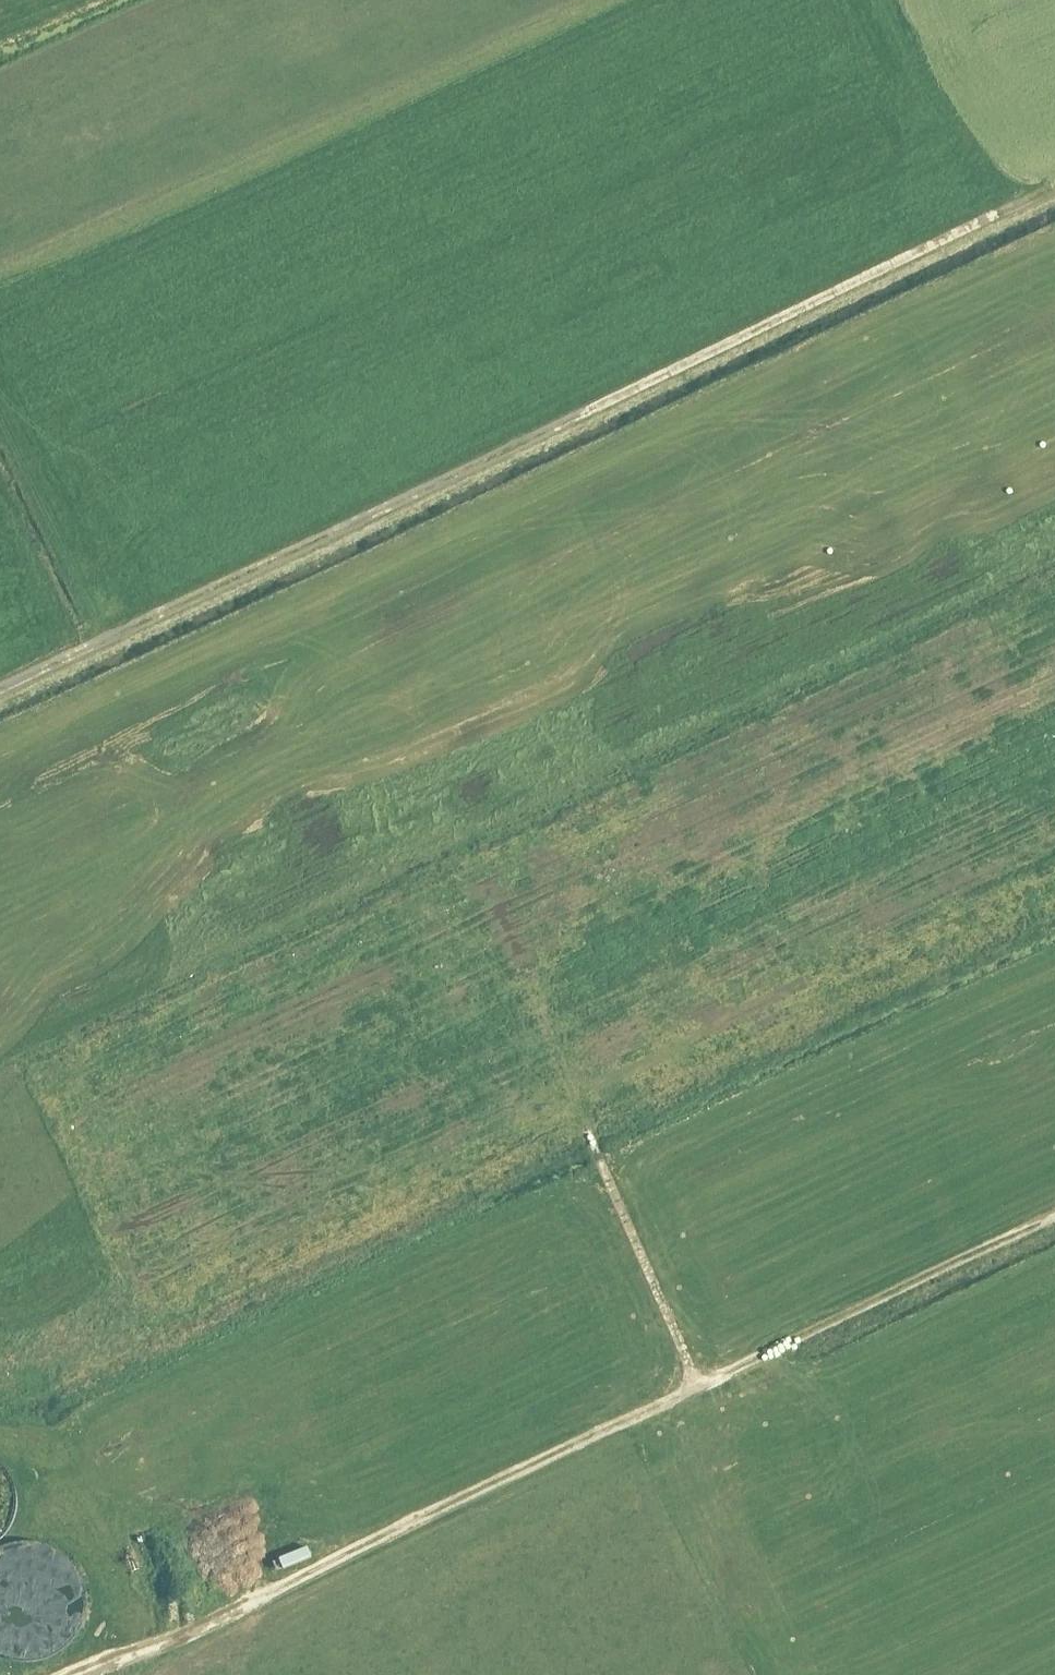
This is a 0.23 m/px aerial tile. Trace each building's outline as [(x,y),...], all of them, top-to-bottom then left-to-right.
[(42,1599),(49,1590),(28,1574),(13,1595),(17,1598),(13,1604),(35,1620),(47,1603),(42,1599)]
